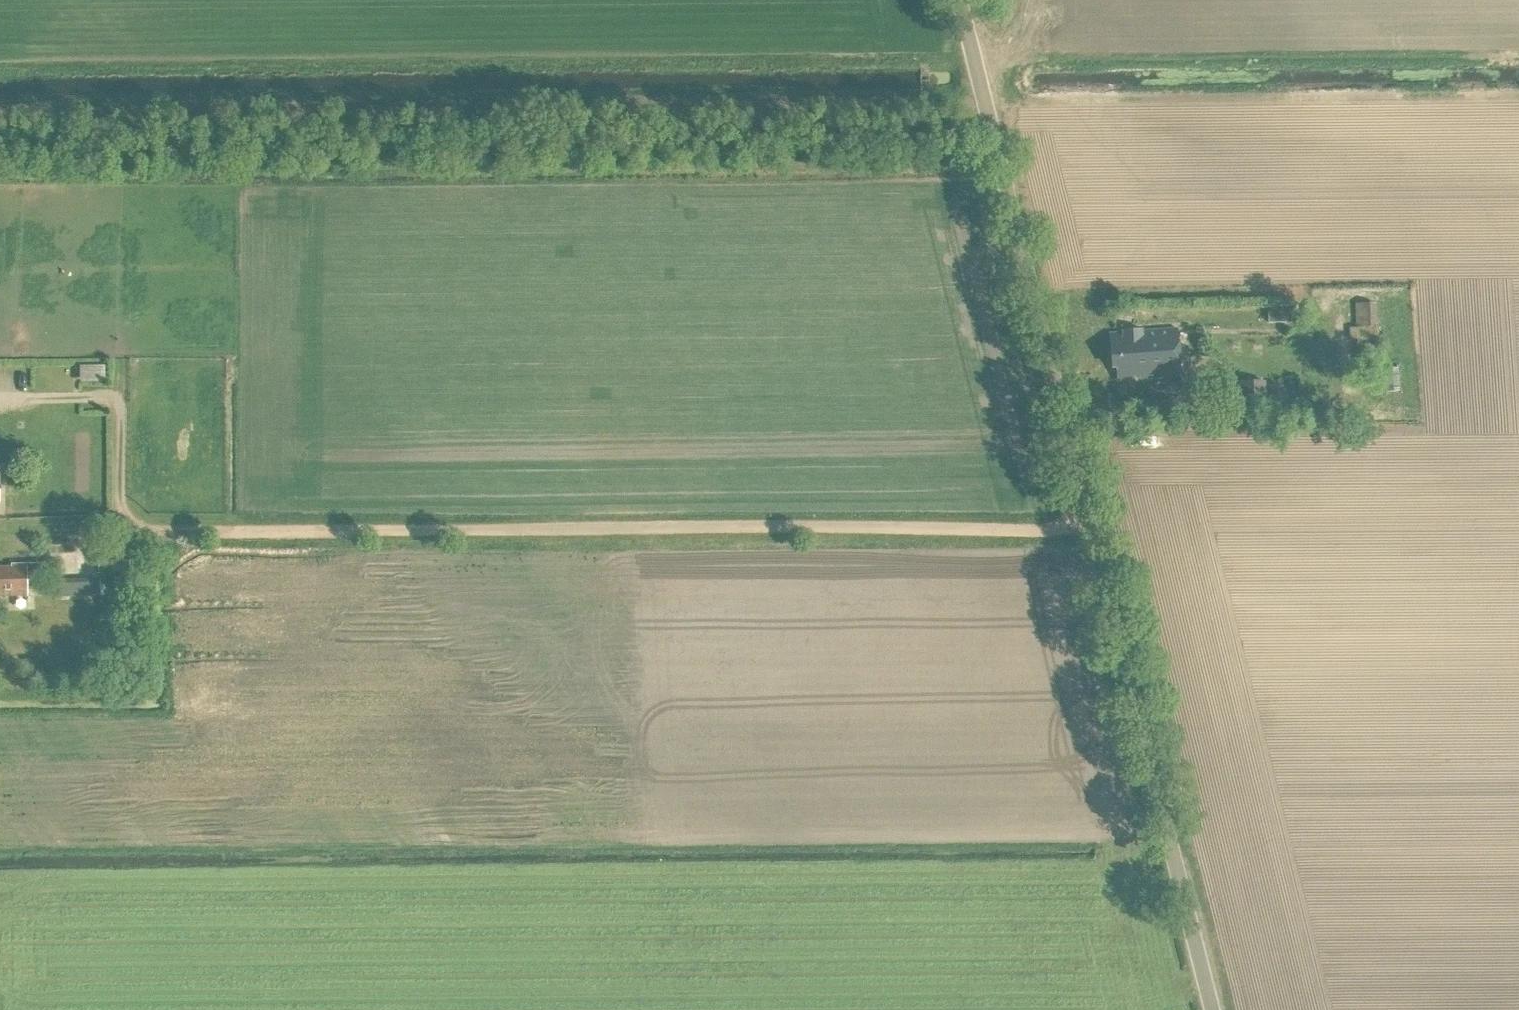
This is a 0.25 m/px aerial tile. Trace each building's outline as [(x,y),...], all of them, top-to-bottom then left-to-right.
[(1356,328),(1376,328),(1376,304),(1355,304),(1356,328)] [(1180,375),(1178,330),(1143,332),(1143,329),(1124,331),(1124,333),(1112,333),(1113,347),(1112,347),(1113,366),(1118,366),(1118,379),(1180,375)] [(37,586),(37,566),(22,566),(22,570),(0,570),(0,599),(23,598),(23,586),(37,586)] [(58,583),(59,596),(86,595),(86,581),(58,583)]
